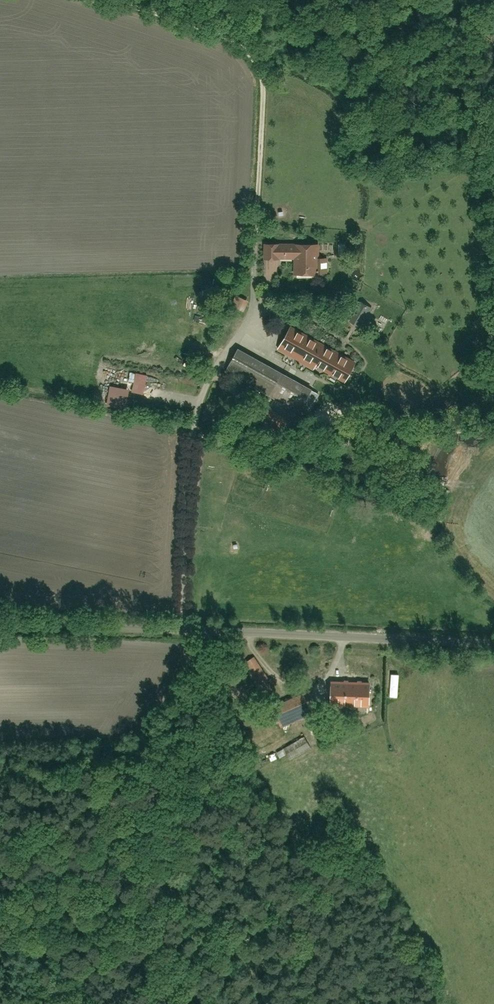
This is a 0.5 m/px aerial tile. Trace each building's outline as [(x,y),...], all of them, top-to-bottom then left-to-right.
[(279,249),(279,244),(265,244),(265,258),(279,258),(279,255),(279,253),(279,249)] [(279,253),(279,255),(296,255),(296,258),(296,274),(297,274),(308,274),(308,272),(316,272),(316,274),(317,274),(317,271),(327,271),(327,258),(317,259),(317,244),(296,244),(289,244),(279,244),(279,249),(279,253)] [(231,307),(243,313),(248,301),(237,295),(231,307)] [(372,308),(361,302),(350,321),(361,327),(372,308)] [(481,319),(493,342),(493,341),(493,313),(493,312),(481,319)] [(290,327),(278,349),(314,368),(316,365),(345,381),(355,363),(290,327)] [(238,349),(226,370),(299,411),(301,409),(308,413),(319,394),(238,349)] [(110,386),(107,402),(127,405),(130,389),(110,386)] [(270,408),(262,422),(283,434),(291,419),(270,408)] [(254,657),(242,664),(264,697),(276,690),(254,657)] [(332,682),(331,704),(369,705),(370,683),(332,682)] [(273,707),(281,727),(315,712),(306,693),(273,707)] [(284,749),(290,759),(311,747),(304,737),(284,749)]
